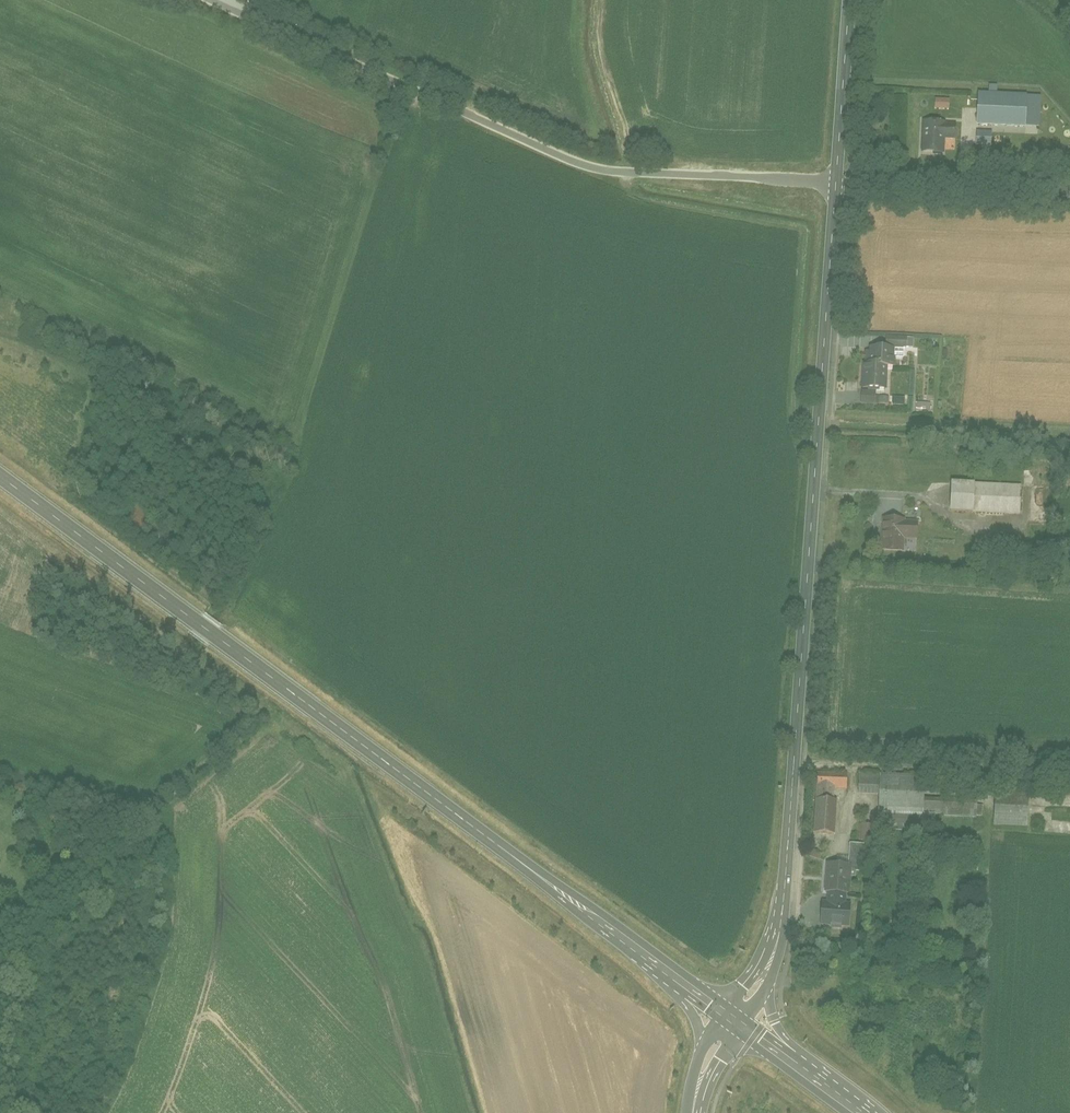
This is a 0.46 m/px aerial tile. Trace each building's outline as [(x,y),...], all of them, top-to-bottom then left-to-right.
[(1026,98),(979,97),(978,126),(1024,127),(1026,98)] [(934,110),(949,110),(949,99),(934,99),(934,110)] [(943,123),(924,123),(924,153),(943,153),(943,136),(955,136),(955,126),(943,126),(943,123)] [(991,135),(978,134),(977,146),(991,147),(991,135)] [(906,349),(907,337),(886,336),(886,348),(896,348),(906,349)] [(886,348),(866,347),(865,362),(863,362),(862,389),(887,389),(888,366),(895,367),(896,348),(886,348)] [(877,392),(862,391),(862,404),(876,405),(877,397),(877,392)] [(889,405),(889,397),(877,397),(876,405),(889,405)] [(892,397),(892,405),(904,406),(904,397),(892,397)] [(949,483),(947,514),(1018,517),(1020,487),(949,483)] [(907,518),(884,517),(883,552),(905,553),(906,538),(918,539),(918,521),(907,520),(907,518)] [(999,539),(999,555),(1016,555),(1016,540),(999,539)] [(848,773),(818,772),(818,786),(836,787),(848,787),(848,773)] [(860,793),(881,793),(881,773),(861,773),(860,793)] [(923,775),(881,773),(881,793),(880,820),(921,822),(922,812),(922,798),(923,775)] [(835,800),(836,787),(818,786),(817,799),(835,800)] [(984,800),(922,798),(922,812),(983,814),(984,800)] [(814,831),(835,832),(836,800),(835,800),(817,799),(815,799),(814,831)] [(1029,801),(995,799),(994,825),(1028,826),(1029,801)] [(864,870),(866,843),(850,842),(848,864),(851,864),(851,870),(864,870)] [(848,864),(827,862),(825,891),(828,891),(847,892),(850,892),(851,870),(851,864),(848,864)] [(847,892),(828,891),(827,900),(847,902),(847,892)] [(822,900),(821,923),(850,925),(851,902),(847,902),(827,900),(822,900)]
